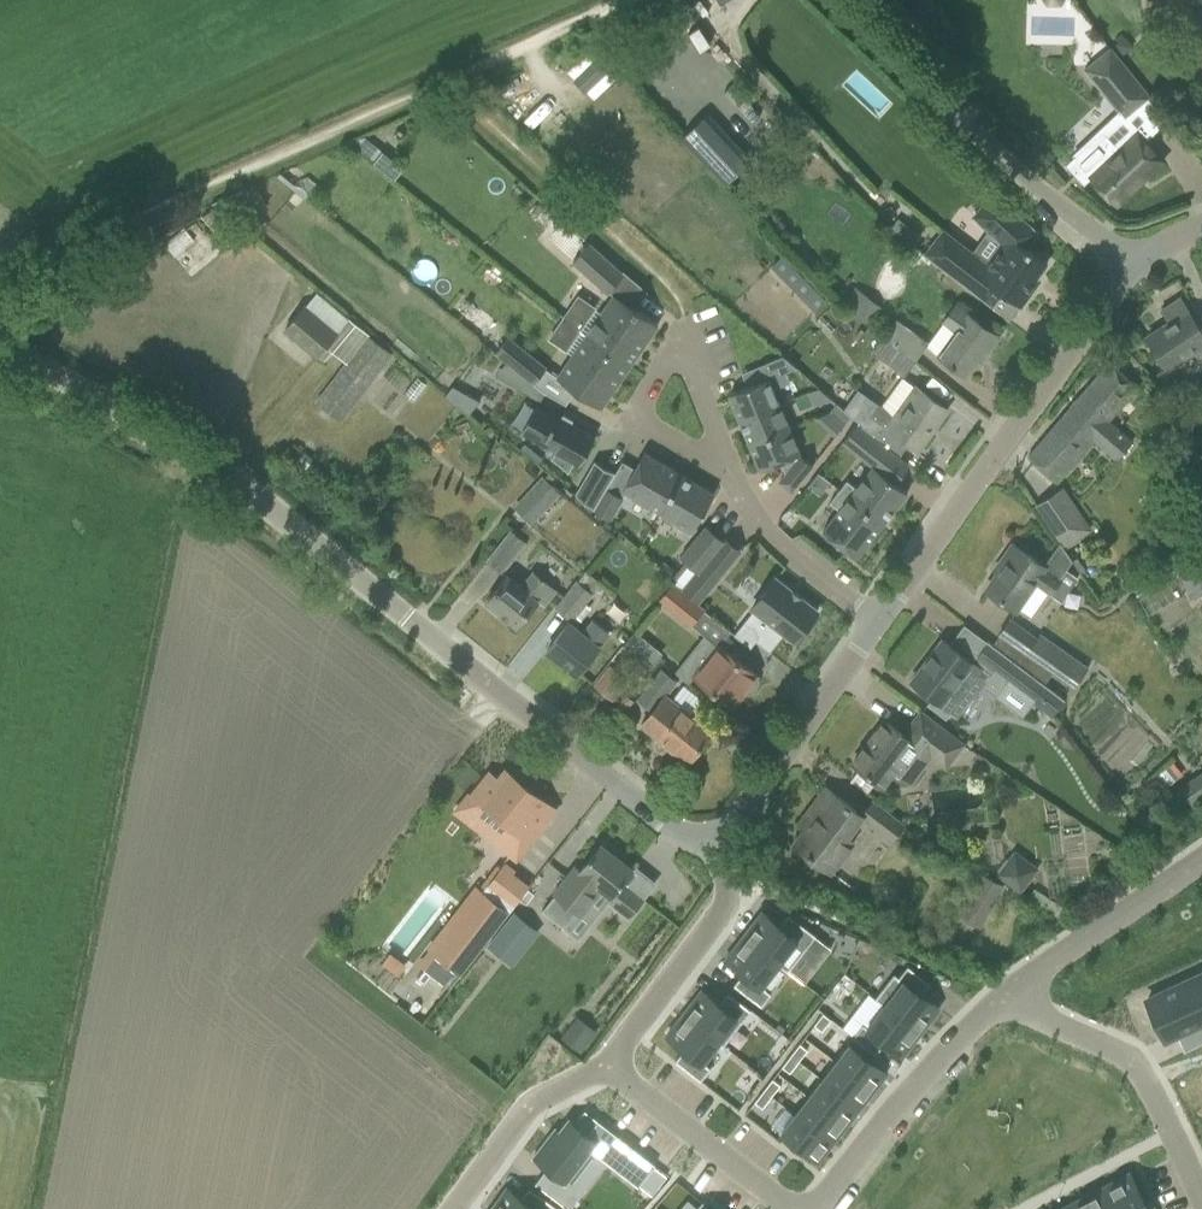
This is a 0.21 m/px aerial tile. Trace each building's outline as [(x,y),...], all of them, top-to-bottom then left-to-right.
[(1192,24),(1201,24),(1201,8),(1192,8),(1192,24)] [(1084,69),(1119,113),(1124,119),(1151,98),(1110,48),(1084,69)] [(1050,66),(1058,73),(1069,70),(1071,59),(1062,52),(1052,55),(1050,66)] [(705,115),(682,136),(725,182),(748,161),(705,115)] [(1073,157),(1065,165),(1084,185),(1090,179),(1116,206),(1164,160),(1147,143),(1137,132),(1115,153),(1097,135),(1073,157)] [(393,179),(403,166),(361,134),(351,147),(393,179)] [(1026,247),(1036,233),(994,194),(973,216),(1001,242),(986,264),(943,231),(924,255),(991,307),(1001,293),(1020,307),(1040,280),(1036,277),(1047,263),(1026,247)] [(900,204),(894,212),(906,222),(912,213),(900,204)] [(623,275),(589,244),(573,262),(607,293),(623,275)] [(704,252),(694,266),(704,273),(713,260),(704,252)] [(771,266),(802,298),(813,288),(782,256),(771,266)] [(855,287),(842,304),(868,324),(881,307),(855,287)] [(586,335),(630,365),(657,324),(634,308),(636,305),(616,291),(586,335)] [(1169,323),(1147,338),(1167,369),(1195,351),(1201,362),(1201,334),(1188,312),(1189,311),(1181,298),(1161,311),(1169,323)] [(284,330),(317,356),(347,318),(328,303),(324,308),(314,300),(308,308),(304,306),(284,330)] [(954,334),(938,356),(946,361),(965,375),(983,350),(988,352),(999,337),(979,323),(968,315),(967,315),(954,306),(942,323),(941,325),(954,334)] [(896,320),(883,338),(914,362),(927,343),(896,320)] [(601,408),(630,365),(586,335),(557,378),(601,408)] [(316,402),(341,421),(391,354),(367,336),(316,402)] [(914,362),(883,338),(872,353),(904,376),(914,362)] [(495,353),(534,384),(544,371),(506,339),(495,353)] [(783,356),(768,362),(774,377),(796,368),(783,356)] [(1027,457),(1046,473),(1056,482),(1093,440),(1116,460),(1131,442),(1107,421),(1137,387),(1108,362),(1027,457)] [(432,410),(443,392),(416,374),(404,393),(432,410)] [(865,408),(855,419),(877,438),(899,453),(907,442),(917,450),(947,409),(927,395),(902,376),(881,408),(876,404),(871,412),(865,408)] [(779,404),(769,378),(728,395),(739,421),(779,404)] [(466,394),(457,405),(469,416),(481,402),(466,394)] [(394,422),(420,431),(427,411),(401,402),(394,422)] [(789,428),(779,404),(739,421),(749,445),(789,428)] [(851,417),(836,404),(830,411),(844,424),(851,417)] [(595,438),(537,405),(521,432),(554,451),(551,457),(568,471),(574,462),(579,465),(595,438)] [(846,438),(869,455),(880,442),(857,424),(846,438)] [(800,456),(789,428),(749,445),(759,471),(780,462),(785,474),(779,482),(791,491),(812,465),(800,456)] [(660,512),(682,475),(644,453),(622,490),(660,512)] [(593,510),(615,473),(594,461),(575,494),(593,510)] [(883,524),(907,493),(873,467),(856,488),(846,481),(839,490),(878,519),(883,524)] [(818,473),(808,486),(818,493),(828,480),(818,473)] [(690,535),(714,494),(682,475),(660,512),(676,522),(674,526),(690,535)] [(516,508),(530,522),(558,492),(544,478),(516,508)] [(610,520),(623,498),(606,488),(593,510),(610,520)] [(883,524),(878,519),(839,490),(829,502),(839,510),(822,531),(857,558),(883,524)] [(1074,507),(1050,523),(1051,525),(1069,550),(1094,536),(1075,509),(1074,507)] [(487,560),(502,572),(526,542),(511,530),(487,560)] [(702,531),(681,557),(699,572),(708,561),(720,545),(702,531)] [(1006,563),(987,590),(1014,609),(1015,608),(1029,618),(1046,593),(1048,594),(1071,560),(1059,542),(1043,566),(1012,545),(1002,561),(1006,563)] [(699,604),(723,574),(709,562),(708,561),(699,572),(683,591),(699,604)] [(507,576),(486,602),(516,626),(537,601),(545,607),(556,592),(531,572),(520,586),(507,576)] [(793,642),(817,610),(776,578),(751,609),(753,610),(734,635),(750,647),(755,641),(769,652),(783,634),(793,642)] [(555,608),(571,620),(592,593),(577,581),(555,608)] [(659,601),(690,625),(702,610),(671,586),(659,601)] [(1088,668),(1040,634),(1036,639),(1010,621),(992,645),(1019,665),(1044,684),(1053,672),(1075,687),(1088,668)] [(547,650),(577,674),(597,648),(607,635),(592,623),(582,636),(567,624),(547,650)] [(622,647),(648,668),(659,655),(632,634),(622,647)] [(710,638),(696,656),(704,663),(693,676),(732,707),(745,690),(748,693),(753,690),(756,686),(757,681),(755,678),(757,675),(710,638)] [(1006,683),(1019,665),(992,645),(987,641),(972,662),(942,640),(911,681),(957,716),(988,675),(991,672),(1006,683)] [(595,684),(613,699),(627,681),(609,667),(595,684)] [(635,700),(651,712),(675,684),(660,672),(635,700)] [(1065,700),(1052,690),(1040,705),(1053,715),(1065,700)] [(625,694),(615,707),(623,714),(634,701),(625,694)] [(654,717),(649,714),(641,724),(688,762),(711,732),(669,699),(654,717)] [(860,768),(850,781),(866,794),(876,781),(884,786),(896,770),(911,782),(929,760),(948,733),(940,727),(921,712),(903,736),(884,721),(871,738),(872,741),(869,745),(866,745),(852,763),(860,768)] [(489,772),(470,794),(509,825),(494,843),(516,860),(556,810),(509,772),(501,782),(489,772)] [(1192,805),(1201,798),(1201,772),(1180,788),(1192,805)] [(806,828),(794,844),(813,858),(831,872),(854,842),(847,837),(856,825),(848,820),(856,810),(834,793),(826,787),(804,816),(799,823),(806,828)] [(860,820),(891,842),(903,825),(872,803),(860,820)] [(457,883),(433,861),(449,842),(427,823),(390,864),(437,906),(457,883)] [(555,894),(542,910),(563,927),(576,911),(580,914),(590,903),(601,889),(611,897),(632,870),(600,845),(580,871),(575,867),(554,894),(555,894)] [(999,869),(1024,888),(1039,869),(1014,850),(999,869)] [(960,915),(981,927),(1004,886),(984,874),(960,915)] [(464,912),(433,952),(461,974),(516,904),(491,884),(479,899),(467,914),(464,912)] [(624,888),(612,904),(629,917),(641,902),(624,888)] [(753,928),(745,938),(779,964),(778,965),(788,972),(815,936),(788,914),(779,926),(761,912),(750,926),(753,928)] [(517,915),(490,949),(502,959),(529,924),(517,915)] [(538,921),(532,928),(543,937),(549,929),(538,921)] [(735,946),(724,960),(742,973),(733,985),(734,985),(761,1006),(771,994),(762,986),(778,965),(779,964),(745,938),(738,947),(735,946)] [(390,954),(383,964),(396,975),(404,965),(390,954)] [(894,974),(875,998),(884,1006),(884,1005),(918,1031),(926,1021),(928,1023),(939,1009),(921,995),(930,983),(907,966),(898,977),(894,974)] [(1149,1000),(1166,1038),(1201,1022),(1201,976),(1149,1000)] [(692,1006),(684,1016),(719,1042),(718,1043),(722,1046),(750,1010),(727,993),(719,1004),(701,990),(690,1004),(692,1006)] [(862,1024),(853,1036),(875,1054),(884,1043),(902,1056),(913,1042),(911,1041),(918,1031),(884,1005),(884,1006),(867,1027),(862,1024)] [(823,1013),(814,1025),(822,1031),(831,1019),(823,1013)] [(561,1037),(581,1052),(597,1031),(576,1016),(561,1037)] [(666,1035),(684,1049),(675,1061),(700,1081),(710,1068),(703,1062),(718,1043),(719,1042),(684,1016),(678,1023),(676,1022),(666,1035)] [(850,1043),(835,1062),(872,1091),(880,1082),(878,1080),(884,1072),(886,1074),(887,1072),(850,1043)] [(800,1044),(791,1055),(798,1061),(807,1050),(800,1044)] [(791,1055),(782,1067),(789,1073),(798,1061),(791,1055)] [(835,1062),(822,1080),(857,1107),(864,1098),(866,1100),(872,1091),(835,1062)] [(772,1079),(763,1090),(771,1096),(780,1085),(772,1079)] [(822,1080),(808,1097),(846,1126),(853,1117),(851,1115),(857,1107),(822,1080)] [(763,1090),(754,1102),(762,1108),(771,1096),(763,1090)] [(808,1097),(795,1114),(830,1141),(836,1133),(838,1135),(846,1126),(808,1097)] [(795,1114),(780,1133),(818,1162),(825,1152),(823,1150),(830,1141),(795,1114)] [(556,1130),(534,1158),(567,1183),(592,1151),(638,1187),(655,1165),(598,1121),(587,1134),(570,1120),(560,1133),(556,1130)] [(1106,1188),(1117,1208),(1148,1208),(1129,1173),(1115,1180),(1116,1182),(1106,1188)] [(493,1208),(559,1208),(532,1190),(524,1201),(506,1188),(493,1204),(495,1206),(493,1208)] [(1084,1196),(1091,1208),(1117,1208),(1106,1188),(1096,1192),(1095,1190),(1084,1196)] [(1065,1208),(1091,1208),(1084,1196),(1073,1201),(1074,1204),(1065,1208)]
